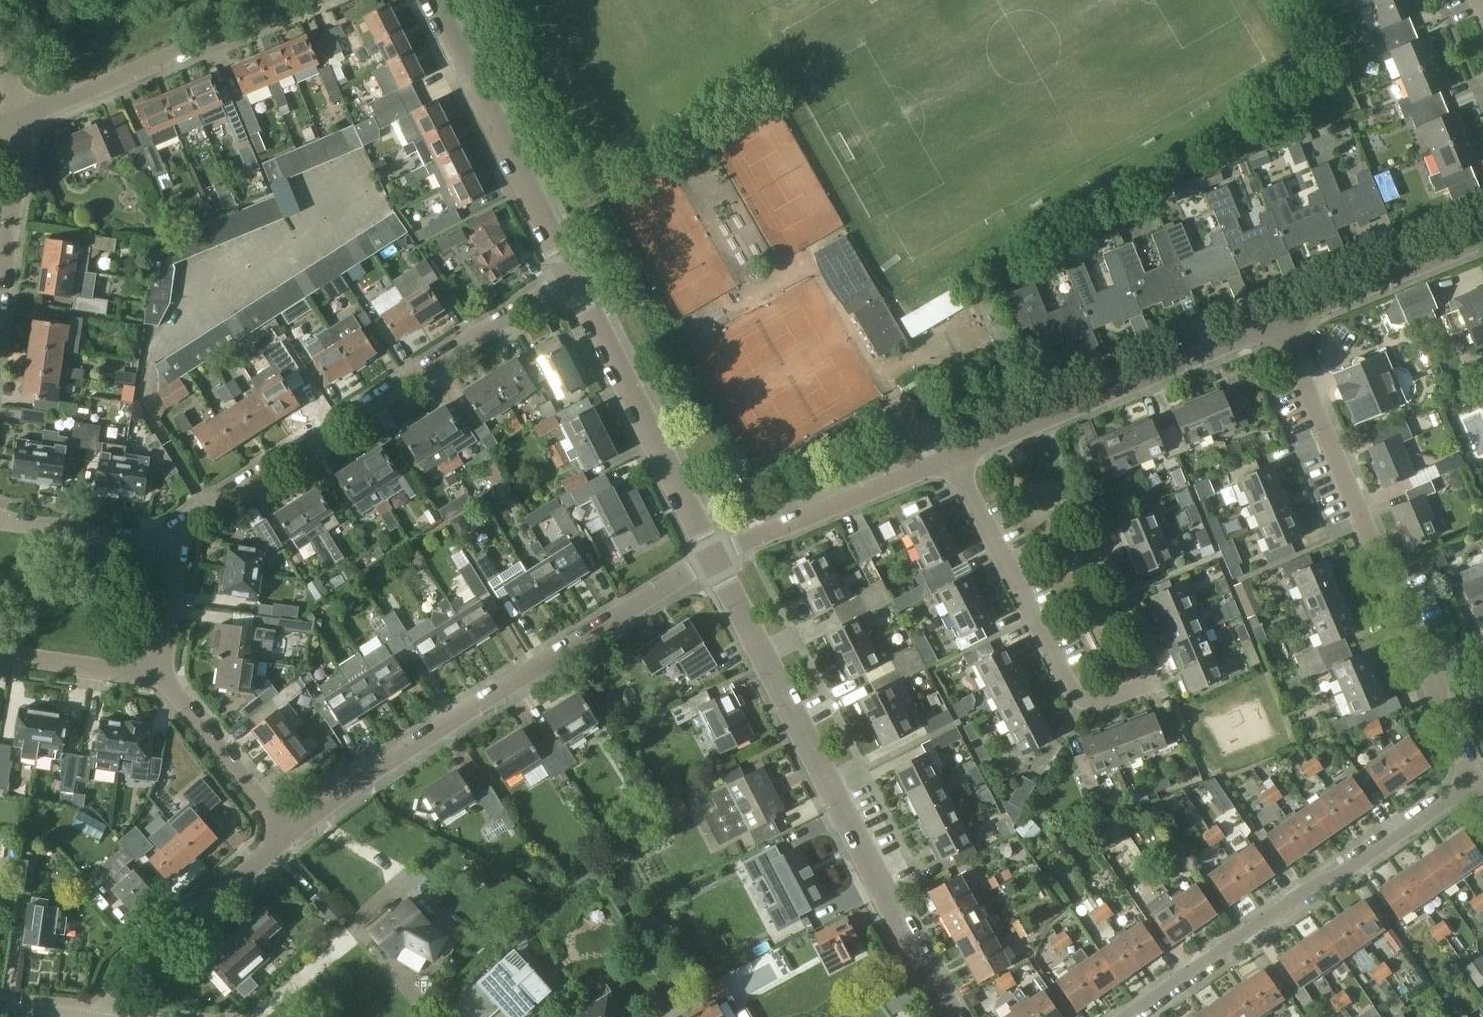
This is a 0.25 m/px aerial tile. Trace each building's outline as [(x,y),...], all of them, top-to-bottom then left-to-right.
[(1380,42),(1414,28),(1409,17),(1418,13),(1413,0),(1375,0),(1370,2),(1381,27),(1375,30),(1380,42)] [(388,5),(362,17),(374,42),(400,29),(388,5)] [(341,26),(320,35),(329,58),(342,53),(337,40),(345,36),(341,26)] [(1380,62),(1392,57),(1401,77),(1438,62),(1428,36),(1418,39),(1414,28),(1380,42),(1373,44),(1380,62)] [(355,53),(360,62),(379,52),(386,67),(412,54),(400,29),(374,42),(375,43),(355,53)] [(318,64),(306,37),(282,47),(294,74),(318,64)] [(294,74),(282,47),(258,58),(270,85),(269,85),(279,109),(288,105),(278,81),(294,74)] [(412,54),(386,67),(372,73),(384,97),(367,106),(373,118),(417,97),(411,85),(424,79),(412,54)] [(234,68),(246,95),(269,85),(270,85),(258,58),(234,68)] [(1409,98),(1397,103),(1404,120),(1410,117),(1444,103),(1439,92),(1449,88),(1438,62),(1401,77),(1409,98)] [(330,66),(319,71),(332,104),(343,99),(330,66)] [(245,138),(225,90),(218,93),(212,77),(187,88),(198,115),(220,106),(235,142),(237,141),(247,168),(252,166),(254,172),(258,171),(256,165),(245,138)] [(198,115),(187,88),(162,98),(174,125),(173,126),(178,138),(203,127),(198,115)] [(392,125),(404,148),(448,126),(436,103),(423,109),(417,97),(373,118),(353,128),(362,148),(380,139),(380,131),(392,125)] [(1327,109),(1323,97),(1312,102),(1316,113),(1327,109)] [(138,108),(149,136),(151,140),(140,144),(141,147),(149,167),(150,167),(167,205),(176,202),(164,172),(166,172),(156,147),(178,138),(173,126),(174,125),(162,98),(138,108)] [(249,136),(258,157),(265,154),(257,133),(260,132),(246,99),(235,104),(249,136)] [(1468,137),(1458,111),(1449,115),(1444,103),(1410,117),(1415,129),(1421,127),(1431,152),(1468,137)] [(69,166),(73,175),(98,165),(130,152),(137,172),(149,167),(141,147),(135,150),(127,131),(116,135),(110,121),(52,145),(62,169),(69,166)] [(416,153),(424,167),(460,149),(448,126),(404,148),(408,157),(416,153)] [(352,127),(341,131),(351,153),(362,148),(353,128),(352,127)] [(341,131),(331,136),(340,157),(351,153),(341,131)] [(1300,146),(1312,141),(1310,134),(1297,139),(1300,146)] [(329,162),(340,157),(331,136),(320,140),(329,162)] [(1434,195),(1474,178),(1470,167),(1479,163),(1468,137),(1431,152),(1439,172),(1427,177),(1434,195)] [(318,167),(329,162),(320,140),(309,145),(318,167)] [(307,171),(318,167),(309,145),(298,150),(307,171)] [(433,175),(440,189),(447,186),(446,185),(471,172),(460,149),(424,167),(404,177),(409,185),(430,175),(430,177),(433,175)] [(296,176),(307,171),(298,150),(287,154),(296,176)] [(1253,170),(1270,163),(1265,150),(1248,157),(1253,170)] [(285,181),(296,176),(287,154),(276,159),(285,181)] [(299,214),(285,181),(276,159),(262,165),(270,185),(269,186),(274,197),(283,220),(299,214)] [(374,165),(379,175),(389,171),(384,160),(374,165)] [(1334,229),(1335,229),(1357,220),(1359,225),(1386,214),(1368,171),(1355,176),(1359,186),(1340,194),(1327,163),(1310,170),(1319,191),(1334,229)] [(1219,169),(1199,176),(1203,189),(1223,182),(1219,169)] [(458,208),(483,196),(471,172),(446,185),(447,186),(458,208)] [(1285,249),(1286,249),(1308,240),(1310,246),(1337,235),(1335,229),(1334,229),(1319,191),(1306,196),(1310,207),(1291,215),(1285,200),(1288,198),(1282,182),(1261,190),(1269,212),(1270,211),(1285,249)] [(283,220),(274,197),(263,202),(272,224),(282,219),(283,220)] [(263,202),(252,207),(261,228),(272,224),(263,202)] [(1261,266),(1288,255),(1286,249),(1285,249),(1270,211),(1269,212),(1257,217),(1261,227),(1242,235),(1235,220),(1239,218),(1232,202),(1212,211),(1220,232),(1221,231),(1236,269),(1237,269),(1259,260),(1261,266)] [(250,233),(261,228),(252,207),(241,211),(250,233)] [(241,211),(230,216),(239,237),(250,233),(241,211)] [(489,285),(519,266),(504,243),(497,228),(499,227),(492,213),(471,224),(476,233),(470,237),(482,259),(475,263),(489,285)] [(406,234),(394,215),(384,221),(396,240),(406,234)] [(219,220),(228,242),(239,237),(230,216),(219,220)] [(207,225),(217,247),(228,242),(219,220),(207,225)] [(396,240),(384,221),(375,227),(387,246),(396,240)] [(1192,255),(1180,224),(1164,230),(1187,290),(1188,289),(1210,280),(1212,286),(1239,275),(1237,269),(1236,269),(1221,231),(1220,232),(1208,237),(1212,247),(1192,255)] [(196,229),(206,251),(217,247),(207,225),(196,229)] [(387,246),(375,227),(365,233),(377,252),(387,246)] [(185,234),(195,256),(206,251),(196,229),(185,234)] [(1144,275),(1131,244),(1115,251),(1138,310),(1139,310),(1161,300),(1163,306),(1190,295),(1188,289),(1187,290),(1164,230),(1150,236),(1163,267),(1144,275)] [(377,252),(365,233),(354,239),(367,259),(377,252)] [(174,239),(183,260),(195,256),(185,234),(174,239)] [(48,241),(44,267),(76,272),(86,274),(88,258),(92,259),(99,254),(100,251),(114,253),(116,240),(84,236),(82,246),(48,241)] [(820,267),(820,268),(823,276),(828,285),(833,293),(841,304),(846,302),(854,315),(878,358),(906,342),(845,236),(813,254),(820,267)] [(163,243),(172,265),(183,260),(174,239),(163,243)] [(367,259),(354,239),(345,246),(357,265),(367,259)] [(174,270),(172,265),(163,243),(154,247),(151,270),(174,274),(174,270)] [(357,265),(345,246),(335,252),(347,271),(357,265)] [(1082,264),(1065,271),(1074,292),(1090,330),(1112,321),(1115,326),(1141,315),(1139,310),(1138,310),(1115,251),(1101,256),(1114,287),(1095,295),(1082,264)] [(347,271),(335,252),(324,258),(337,278),(347,271)] [(337,278),(324,258),(314,265),(326,284),(337,278)] [(417,296),(405,303),(421,329),(432,323),(431,320),(444,312),(429,289),(439,282),(432,270),(425,260),(414,267),(421,277),(409,285),(417,296)] [(326,284),(314,265),(304,271),(317,290),(326,284)] [(44,267),(40,293),(72,298),(76,272),(44,267)] [(149,281),(172,285),(174,274),(151,270),(149,281)] [(316,291),(304,271),(294,277),(307,297),(316,291)] [(306,297),(294,278),(284,284),(297,303),(306,297)] [(148,292),(170,296),(172,285),(149,281),(148,292)] [(318,302),(336,292),(332,283),(313,293),(318,302)] [(297,303),(284,284),(274,290),(286,310),(297,303)] [(1007,296),(1022,330),(1031,327),(1040,350),(1063,341),(1066,346),(1092,335),(1090,330),(1074,292),(1061,297),(1065,307),(1046,315),(1033,284),(1016,291),(1016,292),(1007,296)] [(1410,331),(1436,321),(1432,311),(1436,309),(1424,284),(1394,297),(1397,303),(1390,305),(1385,313),(1390,324),(1398,325),(1406,322),(1410,331)] [(903,317),(915,338),(972,305),(960,285),(903,317)] [(396,289),(372,304),(396,342),(408,334),(409,337),(421,329),(405,303),(405,304),(396,289)] [(1454,302),(1458,310),(1445,316),(1454,336),(1466,330),(1475,350),(1482,347),(1482,289),(1454,302)] [(286,310),(274,290),(263,297),(275,317),(286,310)] [(164,314),(169,305),(170,296),(148,292),(145,311),(164,314)] [(107,302),(76,297),(74,310),(105,315),(107,302)] [(263,297),(252,304),(265,324),(275,317),(263,297)] [(252,304),(243,310),(242,310),(255,330),(265,324),(252,304)] [(245,336),(255,330),(242,310),(232,316),(245,336)] [(143,324),(157,327),(164,314),(145,311),(143,324)] [(245,336),(232,316),(223,322),(235,342),(245,336)] [(73,329),(89,331),(90,319),(74,317),(73,329)] [(329,331),(327,332),(335,345),(353,373),(365,365),(363,363),(375,355),(359,330),(355,323),(351,317),(329,331)] [(34,322),(30,347),(61,352),(62,342),(67,343),(70,327),(34,322)] [(235,342),(223,322),(214,328),(226,348),(235,342)] [(226,348),(214,328),(204,334),(217,354),(226,348)] [(319,346),(307,353),(311,360),(321,375),(327,386),(340,377),(342,380),(349,375),(353,373),(335,345),(327,332),(317,337),(316,338),(321,345),(319,346)] [(217,354),(204,334),(194,341),(207,361),(217,354)] [(557,401),(581,389),(555,339),(533,350),(538,361),(530,365),(539,382),(546,378),(557,401)] [(207,361),(194,341),(184,347),(197,367),(207,361)] [(272,367),(250,382),(259,396),(267,409),(276,422),(298,408),(281,381),(296,371),(291,364),(282,349),(279,345),(263,354),(272,367)] [(57,377),(83,381),(85,370),(61,367),(61,365),(59,364),(61,352),(30,347),(27,372),(57,377)] [(197,367),(184,347),(175,353),(187,373),(197,367)] [(178,379),(179,379),(179,381),(188,374),(187,373),(175,353),(166,359),(178,379)] [(1401,403),(1381,355),(1337,374),(1357,422),(1401,403)] [(159,376),(166,387),(178,379),(166,359),(160,362),(159,376)] [(515,361),(489,377),(507,406),(533,389),(531,387),(539,382),(530,365),(520,372),(515,361)] [(27,372),(23,398),(58,403),(60,388),(55,388),(57,377),(27,372)] [(180,381),(157,396),(166,409),(189,395),(188,394),(197,389),(188,374),(179,381),(180,381)] [(482,422),(507,406),(489,377),(463,394),(482,422)] [(234,380),(224,386),(233,400),(242,394),(234,380)] [(224,386),(216,391),(225,405),(233,400),(224,386)] [(1219,389),(1195,399),(1211,435),(1233,426),(1236,432),(1248,427),(1236,400),(1226,405),(1219,389)] [(247,400),(237,407),(246,421),(256,435),(276,422),(267,409),(259,396),(249,403),(247,400)] [(1195,399),(1172,409),(1178,424),(1166,429),(1178,456),(1190,451),(1187,445),(1211,435),(1195,399)] [(544,420),(555,414),(557,413),(551,402),(538,408),(544,420)] [(937,407),(943,419),(951,414),(945,403),(937,407)] [(229,416),(218,423),(234,449),(256,435),(246,421),(237,407),(229,412),(227,413),(229,416)] [(442,408),(421,422),(439,451),(441,450),(446,458),(456,452),(456,453),(472,442),(464,429),(458,433),(442,408)] [(19,423),(44,427),(46,413),(21,409),(19,423)] [(569,439),(547,449),(552,459),(603,433),(592,410),(562,425),(569,439)] [(194,431),(184,414),(175,419),(185,436),(194,431)] [(554,416),(533,426),(539,438),(560,427),(554,416)] [(504,425),(512,437),(523,430),(516,418),(504,425)] [(1166,461),(1178,456),(1166,429),(1156,434),(1149,418),(1126,428),(1141,464),(1163,455),(1166,461)] [(421,422),(399,436),(417,465),(419,464),(425,473),(439,465),(445,476),(452,471),(444,459),(446,458),(441,450),(439,451),(421,422)] [(1386,488),(1414,476),(1398,439),(1410,434),(1405,422),(1379,433),(1384,444),(1369,450),(1386,488)] [(44,431),(43,444),(36,484),(50,486),(51,483),(60,485),(66,448),(84,451),(88,425),(74,423),(72,439),(59,437),(59,433),(44,431)] [(206,425),(194,433),(213,463),(234,449),(218,423),(209,429),(206,425)] [(102,453),(97,491),(108,492),(108,495),(120,497),(127,459),(126,459),(127,447),(99,443),(101,427),(88,425),(84,451),(102,453)] [(488,451),(498,444),(485,425),(475,431),(488,451)] [(1107,486),(1120,480),(1117,474),(1141,464),(1126,428),(1086,444),(1092,461),(1096,459),(1107,486)] [(542,465),(547,474),(579,458),(585,471),(615,456),(603,433),(552,459),(552,460),(542,465)] [(165,480),(177,472),(153,435),(146,440),(145,446),(151,457),(150,457),(165,480)] [(19,441),(14,477),(25,479),(24,482),(36,484),(43,444),(30,442),(29,442),(19,441)] [(380,449),(357,463),(382,502),(386,499),(387,500),(393,496),(404,490),(410,500),(422,494),(407,469),(396,475),(380,449)] [(446,458),(444,459),(452,471),(464,464),(456,453),(456,452),(446,458)] [(1462,466),(1457,454),(1444,460),(1449,471),(1462,466)] [(120,497),(133,499),(133,496),(144,498),(150,459),(141,458),(141,461),(127,459),(120,497)] [(1239,480),(1249,503),(1284,489),(1274,465),(1259,472),(1254,460),(1228,471),(1233,483),(1239,480)] [(357,463),(335,477),(353,505),(360,516),(373,508),(379,518),(389,513),(393,510),(387,500),(386,499),(382,502),(357,463)] [(494,464),(483,471),(495,488),(500,485),(506,481),(494,464)] [(561,482),(567,494),(567,495),(588,484),(582,472),(561,482)] [(634,493),(616,502),(604,478),(572,494),(578,506),(592,498),(620,554),(656,536),(634,493)] [(1068,478),(1026,483),(1030,521),(1072,517),(1068,478)] [(1411,546),(1438,535),(1423,499),(1436,494),(1431,480),(1405,491),(1410,503),(1395,509),(1411,546)] [(506,481),(500,485),(495,488),(503,500),(514,493),(506,481)] [(1284,489),(1249,503),(1258,526),(1294,512),(1284,489)] [(315,490),(295,503),(324,547),(325,547),(331,542),(325,533),(338,525),(331,515),(315,490)] [(295,503),(275,516),(290,541),(292,540),(299,550),(312,543),(323,560),(330,556),(325,547),(324,547),(295,503)] [(580,535),(562,506),(551,514),(568,542),(580,535)] [(1186,509),(1192,524),(1200,521),(1194,506),(1186,509)] [(937,507),(902,525),(913,548),(949,530),(937,507)] [(1294,512),(1258,526),(1269,552),(1262,554),(1267,565),(1294,554),(1288,541),(1303,535),(1294,512)] [(1116,529),(1126,553),(1163,537),(1153,513),(1116,529)] [(266,546),(265,547),(264,550),(253,548),(254,553),(230,549),(229,558),(224,557),(222,571),(260,577),(262,561),(273,563),(275,556),(285,551),(266,519),(254,526),(266,546)] [(868,526),(857,532),(870,558),(882,552),(868,526)] [(1217,545),(1225,542),(1219,526),(1211,530),(1217,545)] [(949,530),(913,548),(924,570),(919,573),(925,584),(952,571),(946,560),(960,553),(949,530)] [(1210,548),(1204,530),(1195,533),(1202,551),(1210,548)] [(859,564),(870,558),(857,532),(845,538),(859,564)] [(1136,577),(1173,561),(1163,537),(1126,553),(1136,577)] [(535,557),(544,551),(538,542),(529,548),(535,557)] [(587,573),(570,546),(548,560),(565,587),(587,573)] [(450,603),(447,599),(446,600),(475,644),(497,630),(488,616),(498,610),(470,564),(461,551),(450,558),(475,597),(463,604),(459,597),(450,603)] [(1432,554),(1437,569),(1446,566),(1441,551),(1432,554)] [(520,563),(519,564),(499,576),(485,554),(474,561),(492,590),(498,600),(508,594),(521,615),(543,601),(526,574),(527,574),(520,563)] [(789,573),(785,575),(790,587),(794,585),(800,595),(835,577),(823,554),(801,565),(799,561),(787,567),(789,571),(788,572),(789,573)] [(1286,578),(1292,575),(1302,599),(1338,583),(1329,560),(1313,566),(1308,555),(1281,566),(1286,578)] [(526,574),(543,601),(565,587),(548,560),(527,574),(526,574)] [(416,573),(410,562),(399,569),(406,580),(416,573)] [(1482,612),(1482,564),(1460,574),(1465,586),(1464,587),(1476,615),(1482,612)] [(222,571),(219,587),(224,588),(223,595),(247,599),(246,602),(256,603),(260,577),(222,571)] [(983,597),(972,573),(957,581),(952,571),(925,584),(931,596),(936,593),(948,615),(983,597)] [(847,601),(835,577),(800,595),(812,619),(847,601)] [(1229,593),(1224,578),(1215,581),(1221,596),(1229,593)] [(316,602),(328,595),(318,579),(306,586),(316,602)] [(1248,617),(1264,612),(1252,579),(1236,584),(1248,617)] [(881,580),(856,593),(861,604),(887,591),(881,580)] [(1302,599),(1312,622),(1348,607),(1338,583),(1302,599)] [(1146,601),(1156,624),(1194,608),(1184,585),(1146,601)] [(861,604),(868,616),(893,602),(887,591),(861,604)] [(960,653),(987,639),(981,627),(995,620),(983,597),(948,615),(959,638),(954,641),(960,653)] [(428,619),(427,619),(453,658),(475,644),(446,600),(438,604),(442,613),(433,612),(431,622),(428,619)] [(1239,616),(1233,601),(1225,605),(1230,620),(1239,616)] [(258,616),(258,618),(280,621),(280,620),(281,609),(273,608),(274,607),(259,605),(258,616)] [(1312,622),(1322,646),(1298,656),(1303,667),(1347,649),(1342,637),(1358,630),(1348,607),(1312,622)] [(1194,608),(1156,624),(1166,648),(1204,632),(1194,608)] [(394,612),(382,619),(411,664),(421,658),(431,673),(453,658),(427,619),(407,633),(394,612)] [(218,626),(213,657),(218,657),(252,663),(256,663),(257,650),(272,652),(275,636),(278,637),(279,631),(312,636),(314,624),(280,620),(280,621),(258,618),(258,616),(254,616),(252,631),(250,631),(218,626)] [(360,654),(359,654),(387,699),(409,685),(400,671),(411,664),(382,619),(372,625),(384,645),(363,659),(360,654)] [(856,619),(822,637),(834,661),(868,642),(856,619)] [(690,683),(716,666),(697,634),(698,633),(693,624),(691,625),(690,623),(641,656),(639,658),(643,666),(645,665),(650,673),(674,656),(690,683)] [(1234,628),(1241,644),(1249,640),(1243,625),(1234,628)] [(1252,630),(1258,645),(1266,641),(1260,626),(1252,630)] [(1166,648),(1176,671),(1214,655),(1204,632),(1166,648)] [(1258,664),(1249,640),(1241,644),(1250,667),(1258,664)] [(881,666),(875,656),(868,642),(834,661),(846,684),(881,666)] [(974,667),(975,669),(985,688),(1021,670),(1010,648),(995,655),(989,644),(962,658),(968,670),(974,667)] [(915,646),(890,658),(895,670),(913,661),(920,657),(915,646)] [(1302,681),(1332,669),(1342,692),(1378,677),(1368,653),(1352,660),(1347,649),(1303,667),(1297,669),(1302,681)] [(359,654),(337,668),(349,687),(365,713),(387,699),(359,654)] [(1186,695),(1224,679),(1214,655),(1176,671),(1186,695)] [(221,663),(217,690),(239,693),(249,706),(241,712),(247,719),(275,698),(280,694),(268,677),(254,675),(256,663),(252,663),(218,657),(218,662),(221,663)] [(920,657),(913,661),(895,670),(901,681),(926,669),(920,657)] [(297,675),(326,722),(336,715),(343,727),(365,713),(349,687),(327,701),(308,668),(297,675)] [(985,688),(997,710),(1033,692),(1021,670),(985,688)] [(1388,700),(1378,677),(1342,692),(1351,714),(1346,717),(1351,728),(1376,718),(1372,707),(1388,700)] [(890,684),(855,702),(867,725),(902,707),(890,684)] [(752,738),(730,694),(712,703),(704,692),(668,710),(676,726),(700,714),(720,754),(752,738)] [(1045,715),(1033,692),(997,710),(1009,733),(1045,715)] [(275,698),(247,719),(248,721),(255,730),(253,732),(269,752),(292,734),(293,734),(305,724),(289,704),(281,693),(280,694),(275,698)] [(556,734),(544,741),(563,771),(576,763),(566,749),(584,738),(581,733),(595,724),(578,695),(545,716),(556,734)] [(967,717),(959,701),(951,705),(960,721),(967,717)] [(879,748),(914,730),(902,707),(867,725),(879,748)] [(20,710),(14,748),(22,749),(21,758),(37,761),(39,748),(38,748),(44,711),(32,709),(31,712),(20,710)] [(61,754),(67,717),(57,716),(58,713),(44,711),(38,748),(39,748),(51,750),(51,753),(61,754)] [(952,722),(947,711),(921,724),(926,735),(952,722)] [(1165,746),(1151,711),(1126,720),(1140,756),(1165,746)] [(1021,756),(1057,737),(1045,715),(1009,733),(1021,756)] [(124,723),(119,760),(120,761),(133,762),(131,780),(157,783),(160,775),(162,759),(149,757),(149,759),(144,759),(149,730),(146,730),(147,727),(142,726),(142,725),(142,724),(142,723),(141,723),(141,722),(140,721),(139,721),(139,720),(138,720),(137,719),(136,719),(135,719),(135,720),(134,720),(133,720),(132,721),(131,722),(131,723),(130,724),(124,723)] [(1369,723),(1374,735),(1375,736),(1383,733),(1378,719),(1369,723)] [(1116,766),(1140,756),(1126,720),(1102,730),(1116,766)] [(92,758),(90,767),(119,772),(120,761),(119,760),(124,723),(113,722),(112,725),(101,724),(99,733),(96,734),(95,740),(97,743),(95,754),(91,754),(90,758),(92,758)] [(1362,725),(1367,739),(1375,736),(1374,735),(1369,723),(1362,725)] [(972,745),(980,741),(971,724),(963,727),(972,745)] [(961,739),(956,728),(930,740),(936,752),(961,739)] [(1093,775),(1116,766),(1102,730),(1079,739),(1085,754),(1073,758),(1086,790),(1098,786),(1093,775)] [(550,779),(563,771),(544,741),(531,749),(520,731),(487,752),(494,763),(492,764),(503,782),(520,772),(530,788),(549,776),(550,779)] [(309,754),(293,734),(292,734),(269,752),(286,775),(306,759),(313,769),(337,749),(329,738),(309,754)] [(1391,742),(1383,748),(1405,780),(1426,765),(1407,738),(1394,747),(1391,742)] [(0,745),(0,790),(7,791),(12,762),(9,761),(11,746),(0,745)] [(982,746),(974,750),(982,765),(990,761),(982,746)] [(1357,772),(1368,788),(1377,782),(1385,794),(1405,780),(1383,748),(1376,753),(1379,757),(1357,772)] [(66,754),(61,792),(73,794),(75,781),(79,756),(66,754)] [(926,755),(892,772),(903,795),(938,777),(926,755)] [(79,756),(75,781),(86,783),(88,783),(90,767),(92,758),(90,758),(79,756)] [(1323,769),(1314,757),(1309,761),(1317,774),(1323,769)] [(1300,767),(1309,779),(1317,774),(1309,761),(1300,767)] [(968,771),(975,786),(983,782),(976,767),(968,771)] [(718,809),(704,816),(719,845),(748,830),(756,845),(780,833),(772,818),(784,811),(761,768),(745,777),(740,768),(723,777),(728,786),(711,795),(718,809)] [(415,812),(429,815),(435,812),(441,821),(473,801),(455,772),(423,792),(424,794),(418,797),(415,812)] [(938,777),(903,795),(915,817),(949,800),(938,777)] [(1022,777),(1008,804),(1022,811),(1036,784),(1022,777)] [(1334,782),(1326,787),(1349,819),(1370,805),(1351,777),(1337,786),(1334,782)] [(1151,785),(1154,793),(1170,787),(1166,779),(1151,785)] [(1213,779),(1202,784),(1223,814),(1233,807),(1213,779)] [(219,802),(202,781),(183,798),(189,806),(170,824),(197,856),(217,839),(199,819),(219,802)] [(1274,786),(1268,790),(1277,802),(1282,798),(1274,786)] [(1321,797),(1309,806),(1329,833),(1349,819),(1326,787),(1318,793),(1321,797)] [(1148,797),(1144,788),(1129,794),(1133,803),(1147,797),(1148,797)] [(980,794),(987,808),(995,804),(987,790),(980,794)] [(1260,795),(1268,807),(1277,802),(1268,790),(1260,795)] [(961,822),(949,800),(915,817),(926,840),(961,822)] [(40,824),(48,810),(37,804),(28,817),(40,824)] [(1286,816),(1308,847),(1329,833),(1309,806),(1296,815),(1293,811),(1286,816)] [(482,831),(490,843),(515,827),(506,814),(482,831)] [(1124,839),(1109,816),(1089,830),(1105,853),(1113,847),(1137,882),(1145,876),(1153,887),(1161,882),(1152,870),(1128,836),(1124,839)] [(1268,834),(1287,862),(1308,847),(1286,816),(1279,821),(1281,825),(1268,834)] [(1004,819),(995,824),(1003,839),(1011,835),(1004,819)] [(926,840),(938,863),(952,856),(956,865),(977,854),(972,845),(961,822),(926,840)] [(148,863),(165,884),(197,856),(170,824),(150,840),(160,852),(148,863)] [(1224,838),(1216,826),(1210,830),(1218,842),(1224,838)] [(136,862),(153,847),(136,827),(119,842),(136,862)] [(1202,835),(1210,848),(1218,842),(1210,830),(1202,835)] [(1462,832),(1441,846),(1462,878),(1470,873),(1468,870),(1481,860),(1462,832)] [(782,857),(776,846),(742,863),(753,884),(763,878),(777,905),(788,899),(799,921),(801,920),(798,916),(825,901),(797,849),(782,857)] [(1236,850),(1228,856),(1250,888),(1271,874),(1251,846),(1239,854),(1236,850)] [(1441,846),(1420,860),(1440,889),(1452,881),(1454,884),(1462,878),(1441,846)] [(1210,874),(1230,903),(1250,888),(1228,856),(1221,861),(1224,865),(1210,874)] [(1420,860),(1400,874),(1422,907),(1429,902),(1426,898),(1440,889),(1420,860)] [(1028,870),(1037,884),(1045,878),(1036,865),(1028,870)] [(1167,878),(1158,866),(1152,870),(1161,882),(1167,878)] [(153,895),(134,873),(132,875),(126,868),(112,880),(118,887),(113,891),(132,914),(153,895)] [(1013,879),(1008,870),(989,879),(994,888),(1013,879)] [(1379,889),(1398,917),(1411,909),(1414,913),(1422,907),(1400,874),(1379,889)] [(959,878),(929,895),(941,916),(975,897),(971,890),(967,892),(959,878)] [(1181,895),(1178,891),(1170,896),(1193,928),(1214,913),(1194,885),(1181,895)] [(311,901),(334,927),(345,917),(321,890),(311,901)] [(1153,914),(1173,943),(1193,928),(1170,896),(1164,901),(1166,905),(1153,914)] [(979,905),(975,897),(941,916),(953,938),(983,921),(975,907),(979,905)] [(1469,903),(1477,913),(1473,915),(1482,929),(1482,908),(1476,898),(1469,903)] [(36,950),(48,952),(48,949),(52,949),(54,934),(63,935),(65,920),(56,919),(57,910),(45,908),(46,902),(33,900),(32,906),(28,905),(26,922),(27,922),(24,945),(37,947),(36,950)] [(433,961),(446,937),(427,926),(429,925),(409,901),(371,934),(391,957),(405,945),(433,961)] [(1361,902),(1340,916),(1362,948),(1370,942),(1367,939),(1380,930),(1361,902)] [(1113,916),(1104,903),(1098,907),(1106,920),(1113,916)] [(1090,912),(1099,925),(1106,920),(1098,907),(1090,912)] [(233,992),(252,975),(250,973),(267,958),(260,949),(282,929),(267,913),(223,952),(225,954),(216,963),(219,967),(215,971),(233,992)] [(1030,923),(1035,932),(1052,921),(1047,913),(1030,923)] [(1340,916),(1320,930),(1339,958),(1353,949),(1355,952),(1362,948),(1340,916)] [(1025,917),(1012,924),(1015,931),(1029,923),(1025,917)] [(852,939),(857,937),(847,918),(813,935),(822,952),(834,946),(843,963),(860,954),(852,939)] [(983,921),(953,938),(965,959),(999,940),(995,933),(991,935),(983,921)] [(1443,921),(1435,926),(1444,938),(1451,933),(1443,921)] [(1020,939),(1033,932),(1029,923),(1015,931),(1020,939)] [(1127,932),(1124,928),(1116,933),(1138,966),(1159,951),(1140,923),(1127,932)] [(1428,930),(1437,943),(1444,938),(1435,926),(1428,930)] [(1331,970),(1328,966),(1339,958),(1320,930),(1300,943),(1323,976),(1331,970)] [(1064,931),(1057,936),(1066,948),(1073,944),(1064,931)] [(1099,952),(1118,980),(1138,966),(1116,933),(1108,939),(1111,943),(1099,952)] [(1050,940),(1058,953),(1066,948),(1057,936),(1050,940)] [(977,981),(1007,964),(999,950),(1003,947),(999,940),(965,959),(977,981)] [(1312,977),(1315,981),(1323,976),(1300,943),(1279,958),(1299,987),(1312,977)] [(1075,961),(1098,994),(1118,980),(1099,952),(1086,961),(1083,956),(1075,961)] [(1011,960),(1016,969),(1029,963),(1024,953),(1011,960)] [(1462,968),(1476,988),(1482,983),(1482,958),(1480,955),(1462,968)] [(476,984),(506,1016),(522,1016),(551,991),(526,964),(519,971),(516,969),(514,966),(509,963),(506,961),(503,958),(476,984)] [(1057,981),(1077,1009),(1098,994),(1075,961),(1068,966),(1071,971),(1057,981)] [(1383,963),(1376,968),(1384,980),(1391,975),(1383,963)] [(1370,972),(1378,984),(1384,980),(1376,968),(1370,972)] [(1240,985),(1262,1016),(1263,1016),(1270,1012),(1267,1008),(1281,999),(1261,971),(1240,985)] [(1015,986),(1009,972),(1001,976),(1009,989),(1015,986)] [(994,980),(1000,993),(1009,989),(1001,976),(994,980)] [(706,1006),(687,1016),(723,1016),(715,1004),(729,996),(720,980),(698,993),(706,1006)] [(616,1009),(619,1007),(603,983),(582,996),(589,1007),(575,1016),(622,1016),(616,1009)] [(1220,999),(1232,1016),(1262,1016),(1240,985),(1220,999)] [(1042,991),(1029,1000),(1026,996),(1018,1002),(1029,1016),(1060,1016),(1042,991)] [(1342,991),(1336,995),(1345,1007),(1350,1003),(1342,991)] [(1329,1000),(1337,1012),(1345,1007),(1336,995),(1329,1000)] [(1220,999),(1200,1013),(1203,1016),(1232,1016),(1220,999)] [(1018,1002),(1011,1007),(1014,1011),(1005,1016),(1029,1016),(1018,1002)]
